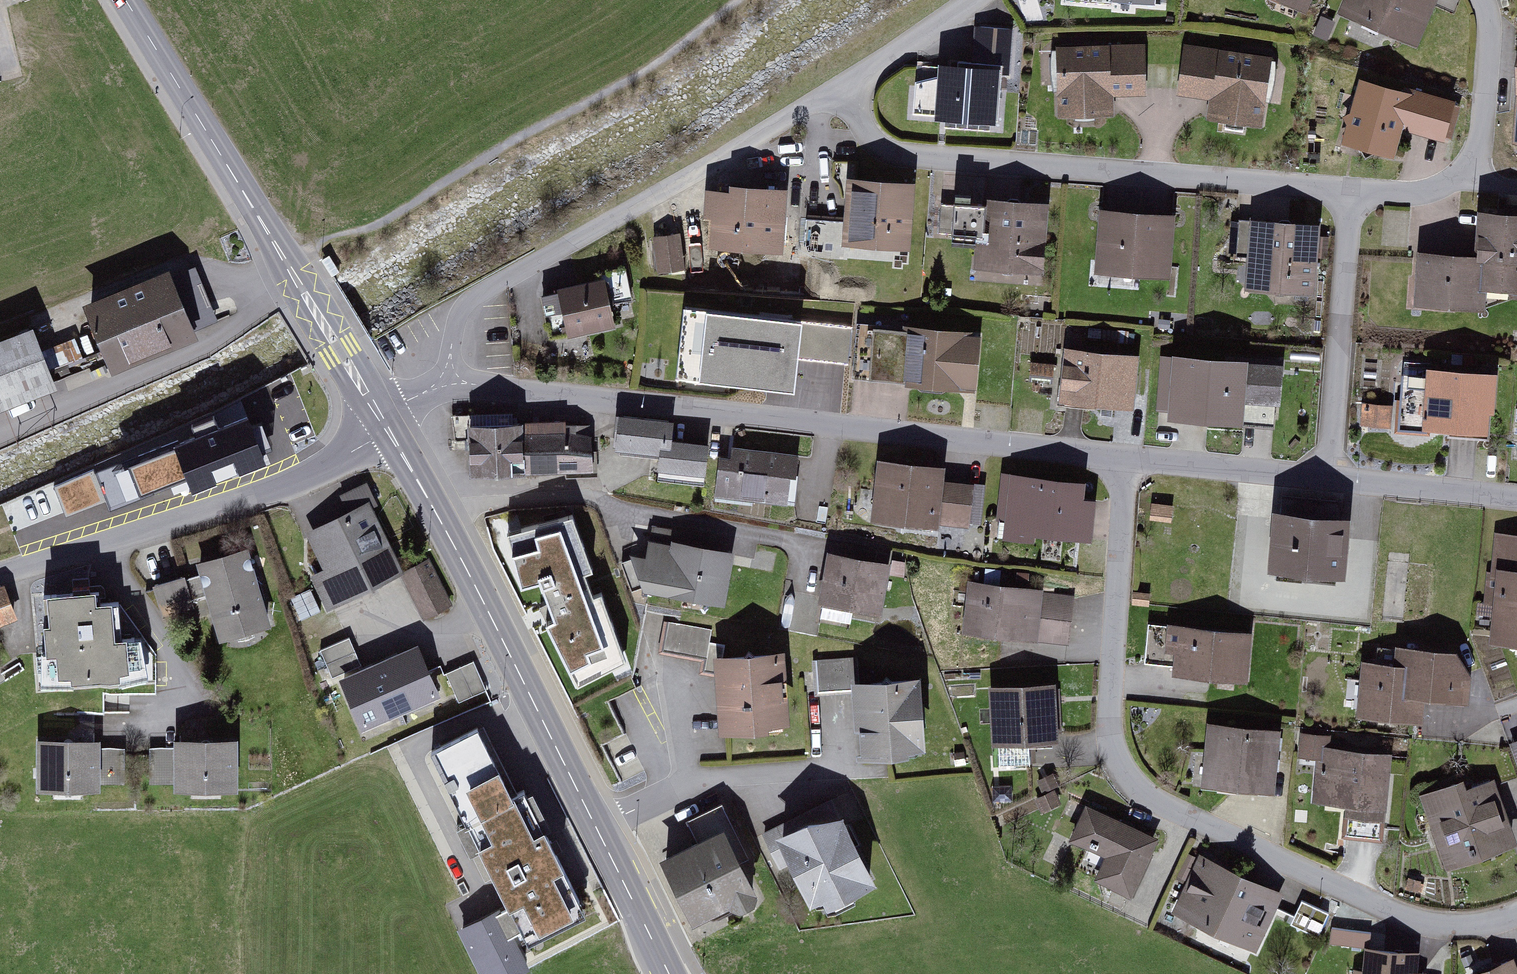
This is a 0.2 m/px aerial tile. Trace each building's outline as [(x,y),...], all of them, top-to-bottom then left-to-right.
[(1339,10),(1419,45),(1438,0),(1343,0),(1339,10)] [(978,30),(975,64),(1013,67),(1016,33),(978,30)] [(1281,56),(1185,40),(1177,94),(1209,99),(1206,121),(1262,130),(1266,104),(1273,105),(1281,56)] [(1152,42),(1056,45),(1058,116),(1116,114),(1116,95),(1153,94),(1152,42)] [(975,64),(936,63),(933,127),(1011,131),(1013,67),(975,64)] [(1454,102),(1360,75),(1341,140),(1394,155),(1401,129),(1442,140),(1454,102)] [(922,181),(852,178),(849,248),(919,251),(922,181)] [(794,191),(710,185),(706,249),(789,255),(794,191)] [(1049,199),(977,195),(977,199),(954,198),(952,243),(974,245),(973,268),(1045,272),(1049,199)] [(1425,251),(1421,308),(1492,313),(1493,297),(1516,299),(1516,208),(1493,206),(1489,255),(1425,251)] [(1173,213),(1097,208),(1093,275),(1169,280),(1173,213)] [(1325,226),(1254,222),(1250,291),(1321,295),(1325,226)] [(658,277),(690,272),(684,234),(652,239),(658,277)] [(198,265),(96,306),(120,364),(222,322),(198,265)] [(94,295),(144,281),(141,270),(91,284),(94,295)] [(614,278),(559,291),(570,337),(625,324),(614,278)] [(797,322),(710,312),(704,372),(790,381),(797,322)] [(801,355),(848,361),(853,323),(805,317),(801,355)] [(0,340),(0,413),(65,387),(40,324),(0,340)] [(989,330),(912,324),(908,385),(984,390),(989,330)] [(1147,356),(1068,350),(1064,405),(1143,411),(1147,356)] [(1287,361),(1182,354),(1178,417),(1283,423),(1287,361)] [(1492,407),(1494,374),(1430,369),(1426,424),(1485,429),(1486,407),(1492,407)] [(1391,423),(1391,401),(1361,401),(1361,423),(1391,423)] [(258,409),(177,441),(192,482),(199,500),(281,468),(258,409)] [(523,412),(472,413),(473,476),(600,473),(599,431),(574,431),(574,418),(523,419),(523,412)] [(708,442),(671,438),(673,418),(619,412),(615,447),(660,452),(658,473),(703,478),(708,442)] [(108,514),(192,482),(177,441),(93,474),(108,514)] [(798,456),(719,448),(714,498),(792,506),(798,456)] [(952,466),(945,524),(981,527),(987,458),(944,454),(943,465),(952,466)] [(943,465),(889,458),(881,523),(944,530),(945,524),(952,466),(943,465)] [(66,531),(108,514),(93,474),(50,491),(61,518),(66,531)] [(1098,480),(1007,475),(1004,535),(1095,540),(1098,480)] [(35,528),(61,518),(50,491),(24,501),(35,528)] [(374,501),(310,534),(329,570),(314,578),(332,613),(411,573),(374,501)] [(1350,514),(1272,506),(1267,569),(1345,576),(1350,514)] [(593,593),(585,573),(594,569),(574,516),(573,512),(507,530),(522,582),(538,577),(552,615),(546,618),(576,679),(626,657),(601,590),(593,593)] [(741,550),(633,533),(628,559),(643,592),(733,608),(741,550)] [(1516,568),(1516,536),(1496,534),(1491,581),(1504,582),(1505,567),(1516,568)] [(249,545),(196,561),(220,638),(273,622),(249,545)] [(897,567),(834,557),(825,611),(888,622),(897,567)] [(1504,582),(1498,645),(1516,646),(1516,568),(1505,567),(1504,582)] [(185,573),(152,583),(162,616),(195,606),(185,573)] [(14,615),(2,585),(0,586),(0,620),(14,615)] [(1047,589),(974,585),(971,632),(1044,636),(1047,589)] [(93,589),(50,592),(52,622),(46,623),(48,646),(58,646),(60,668),(73,667),(74,674),(118,670),(118,665),(127,664),(124,636),(112,637),(109,600),(94,601),(93,589)] [(732,646),(711,645),(713,630),(666,624),(662,656),(708,662),(706,676),(726,678),(730,732),(801,725),(794,647),(731,653),(732,646)] [(1259,629),(1174,624),(1171,673),(1256,679),(1259,629)] [(322,642),(328,665),(358,657),(352,634),(322,642)] [(427,642),(339,678),(361,733),(450,696),(427,642)] [(1413,698),(1433,700),(1476,703),(1480,652),(1405,646),(1404,662),(1415,662),(1413,698)] [(473,658),(447,668),(458,696),(484,686),(473,658)] [(857,659),(816,661),(818,697),(859,694),(857,659)] [(1415,662),(1404,662),(1369,659),(1364,718),(1431,723),(1433,700),(1413,698),(1415,662)] [(932,675),(863,679),(867,751),(936,747),(932,675)] [(1062,683),(993,685),(995,742),(1064,740),(1062,683)] [(1288,730),(1213,722),(1207,788),(1281,796),(1288,730)] [(490,727),(435,755),(530,942),(598,907),(563,838),(533,854),(517,822),(528,816),(521,802),(526,799),(490,727)] [(1337,737),(1304,734),(1302,761),(1321,763),(1318,807),(1350,810),(1348,841),(1390,844),(1397,753),(1336,748),(1337,737)] [(248,739),(179,737),(177,791),(246,794),(248,739)] [(106,738),(40,738),(40,792),(106,793),(106,738)] [(1037,744),(1000,746),(1001,767),(1038,765),(1037,744)] [(1426,794),(1454,871),(1516,848),(1516,819),(1498,768),(1426,794)] [(1056,793),(1042,799),(1048,812),(1062,806),(1056,793)] [(848,796),(764,836),(783,874),(799,867),(826,920),(893,888),(848,796)] [(1168,837),(1092,805),(1075,843),(1111,858),(1102,881),(1142,898),(1168,837)] [(727,806),(690,824),(699,842),(667,858),(701,926),(743,906),(747,915),(774,902),(727,806)] [(1288,896),(1203,856),(1174,917),(1259,957),(1288,896)] [(1330,914),(1302,899),(1290,923),(1318,938),(1330,914)] [(458,931),(480,973),(530,973),(539,969),(507,907),(458,931)] [(1371,931),(1331,927),(1329,942),(1369,946),(1371,931)] [(1356,970),(1356,973),(1439,973),(1424,972),(1425,952),(1373,949),(1372,970),(1356,970)] [(1479,973),(1516,973),(1516,960),(1479,973)]
